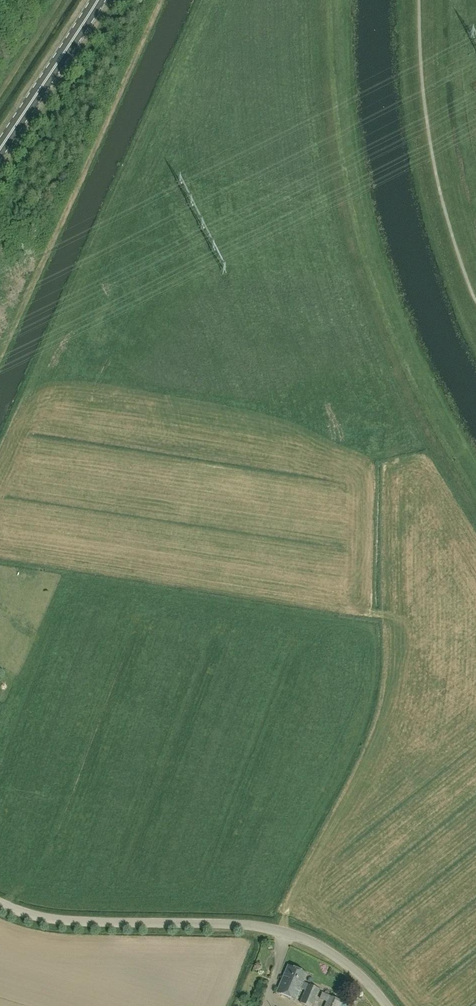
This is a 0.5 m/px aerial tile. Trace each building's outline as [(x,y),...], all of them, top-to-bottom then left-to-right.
[(304,982),(307,973),(288,965),(276,992),(295,1001),(301,988),(305,990),(300,1003),(307,1005),(312,1005),(319,989),(308,984),(304,982)] [(349,1004),(323,993),(321,999),(327,1002),(325,1005),(348,1005),(349,1004)]
